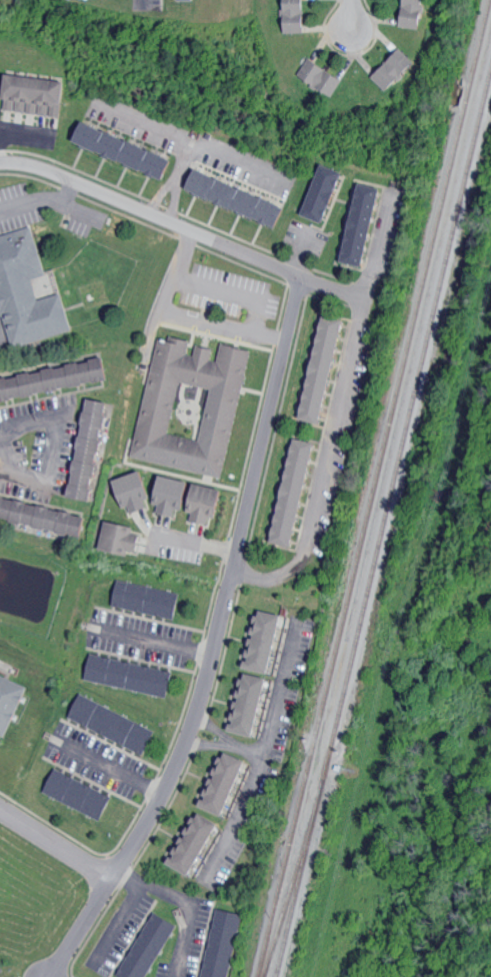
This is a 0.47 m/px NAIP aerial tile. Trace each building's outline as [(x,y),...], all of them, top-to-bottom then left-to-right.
[(287,33),(310,32),(309,0),(286,0),(287,33)] [(431,0),(406,0),(402,26),(426,30),(431,0)] [(375,78),(391,93),(418,64),(401,49),(375,78)] [(335,96),(346,78),(312,55),(300,73),(335,96)] [(67,117),(72,81),(11,73),(6,109),(67,117)] [(88,123),(80,143),(172,179),(180,158),(88,123)] [(348,171),(324,164),(308,216),(332,223),(348,171)] [(295,208),(198,168),(190,188),(286,229),(295,208)] [(370,267),(386,188),(364,183),(363,192),(357,191),(349,231),(352,232),(346,262),(370,267)] [(66,293),(42,299),(36,278),(49,275),(36,227),(0,237),(0,312),(4,310),(14,348),(77,332),(66,293)] [(349,319),(327,315),(307,420),(330,424),(349,319)] [(228,477),(254,349),(222,343),(221,350),(194,344),(194,340),(185,339),(184,343),(158,338),(134,458),(228,477)] [(113,360),(0,377),(0,400),(117,382),(113,360)] [(97,501),(113,402),(92,399),(87,432),(80,431),(70,497),(97,501)] [(297,547),(322,444),(300,438),(275,541),(297,547)] [(116,479),(122,507),(131,505),(133,513),(150,509),(148,499),(154,498),(148,471),(116,479)] [(231,490),(160,475),(157,489),(155,489),(152,503),(160,505),(158,512),(177,516),(179,509),(195,512),(193,520),(212,523),(213,517),(225,519),(231,490)] [(0,493),(0,517),(88,539),(94,518),(0,493)] [(104,551),(132,555),(132,552),(142,553),(145,533),(127,531),(128,524),(108,521),(104,551)] [(179,620),(185,594),(119,580),(113,606),(179,620)] [(275,674),(288,616),(261,610),(256,638),(250,669),(275,674)] [(93,653),(87,679),(171,697),(177,671),(93,653)] [(32,686),(0,673),(0,733),(12,737),(32,686)] [(260,737),(273,679),(247,673),(244,688),(238,687),(235,698),(244,700),(240,715),(237,714),(234,731),(260,737)] [(70,718),(150,754),(160,731),(80,694),(70,718)] [(229,817),(252,762),(228,751),(204,806),(229,817)] [(117,795),(55,769),(45,793),(106,820),(117,795)] [(195,877),(224,825),(198,811),(170,862),(195,877)] [(247,913),(220,907),(204,976),(233,976),(247,913)] [(124,976),(152,976),(178,922),(154,910),(122,976),(124,976)]
